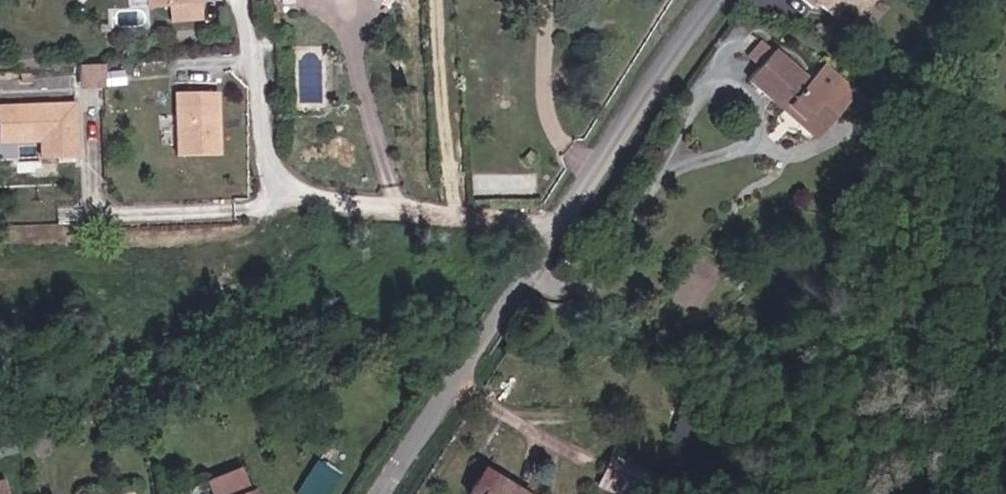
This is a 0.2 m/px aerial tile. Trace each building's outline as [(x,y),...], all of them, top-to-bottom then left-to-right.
[(844,33),(873,0),(807,0),(844,33)] [(966,14),(981,0),(953,0),(966,14)] [(748,56),(763,64),(775,44),(761,35),(748,56)] [(811,80),(777,49),(751,77),(785,109),(818,138),(858,90),(829,64),(811,80)] [(81,63),(81,86),(105,86),(105,63),(81,63)] [(220,152),(219,88),(178,89),(178,152),(220,152)] [(75,100),(0,103),(0,138),(41,137),(59,153),(77,153),(75,100)] [(59,153),(41,137),(42,154),(59,153)] [(297,491),(301,493),(331,493),(343,473),(317,458),(297,491)] [(646,492),(639,489),(645,473),(615,460),(602,489),(612,493),(645,493),(646,492)] [(484,492),(483,493),(534,493),(485,463),(473,485),(484,492)]
